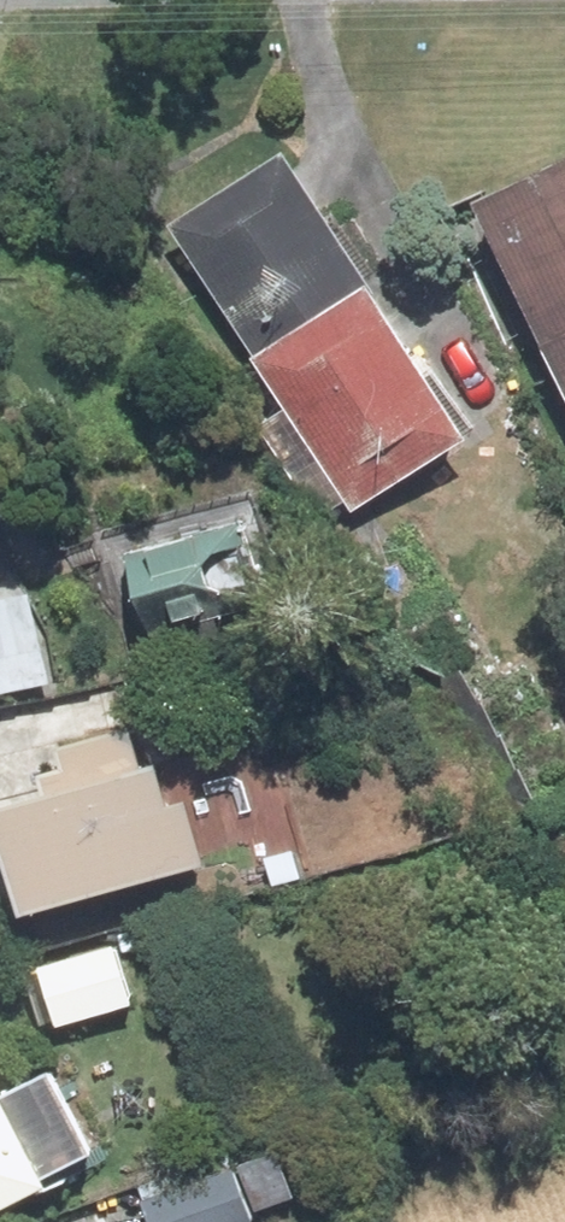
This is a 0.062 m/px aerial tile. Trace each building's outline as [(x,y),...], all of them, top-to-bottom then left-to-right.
[(273,354),(389,283),(303,146),(185,220),(270,356),(273,354)] [(564,333),(564,162),(495,193),(560,335),(564,333)] [(389,283),(273,354),(365,504),(488,430),(395,279),(389,283)] [(265,520),(144,550),(164,627),(284,597),(265,520)] [(0,608),(0,689),(54,678),(38,600),(0,608)] [(0,806),(0,911),(227,853),(211,790),(190,796),(180,760),(0,806)] [(124,944),(49,964),(63,1017),(139,997),(124,944)] [(0,1046),(0,1196),(59,1168),(0,1046)] [(149,1200),(157,1221),(247,1221),(260,1217),(243,1167),(149,1200)]
